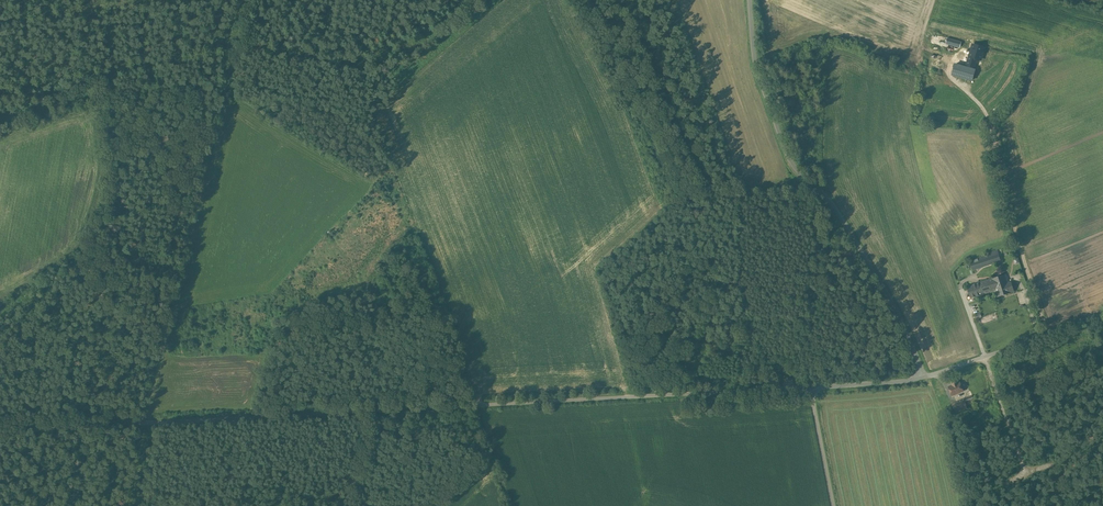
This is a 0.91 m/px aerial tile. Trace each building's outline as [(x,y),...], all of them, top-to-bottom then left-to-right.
[(961,42),(947,38),(946,43),(960,47),(961,42)] [(983,48),(971,44),(966,61),(973,63),(972,68),(975,69),(976,64),(987,67),(991,53),(982,51),(983,48)] [(920,64),(895,61),(895,65),(899,66),(899,68),(919,70),(920,64)] [(972,68),(956,63),(953,74),(972,79),(975,69),(972,68)] [(998,254),(988,257),(990,264),(1001,261),(998,254)] [(988,255),(969,261),(972,270),(990,264),(988,257),(988,255)] [(1005,275),(967,287),(970,298),(995,290),(994,287),(1008,283),(1005,275)] [(1008,283),(994,287),(995,290),(997,296),(1011,292),(1014,291),(1011,282),(1008,283)] [(960,382),(957,383),(956,380),(951,382),(952,385),(949,387),(952,395),(963,391),(960,382)] [(972,396),(964,399),(966,405),(975,402),(973,399),(974,399),(972,396)] [(964,399),(951,404),(955,413),(967,408),(966,405),(964,399)]
